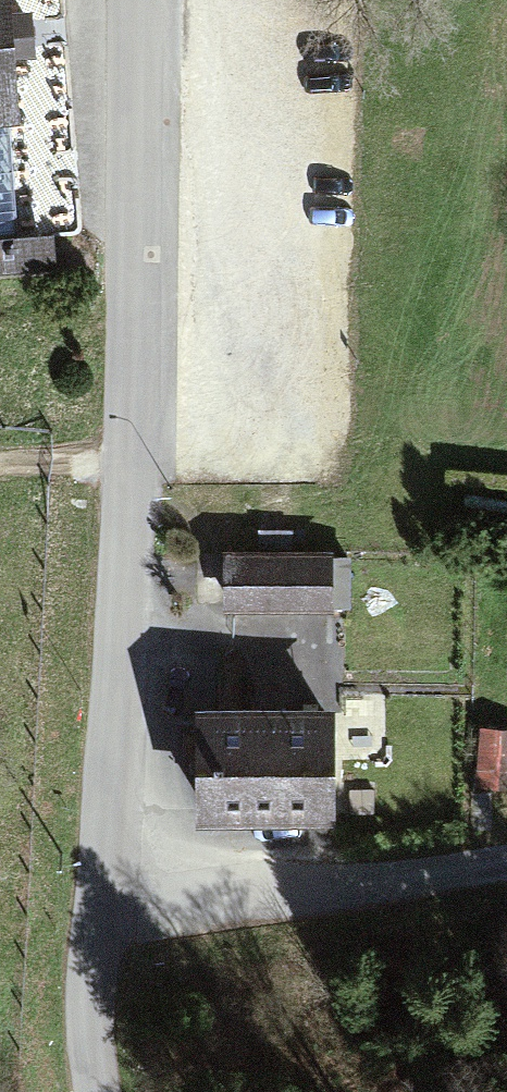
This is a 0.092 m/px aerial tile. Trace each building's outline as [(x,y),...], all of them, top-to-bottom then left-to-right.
[(24,268),(2,0),(0,0),(0,270),(24,268)] [(318,605),(318,554),(228,554),(228,604),(318,605)] [(321,711),(193,711),(193,816),(321,815),(321,711)]
